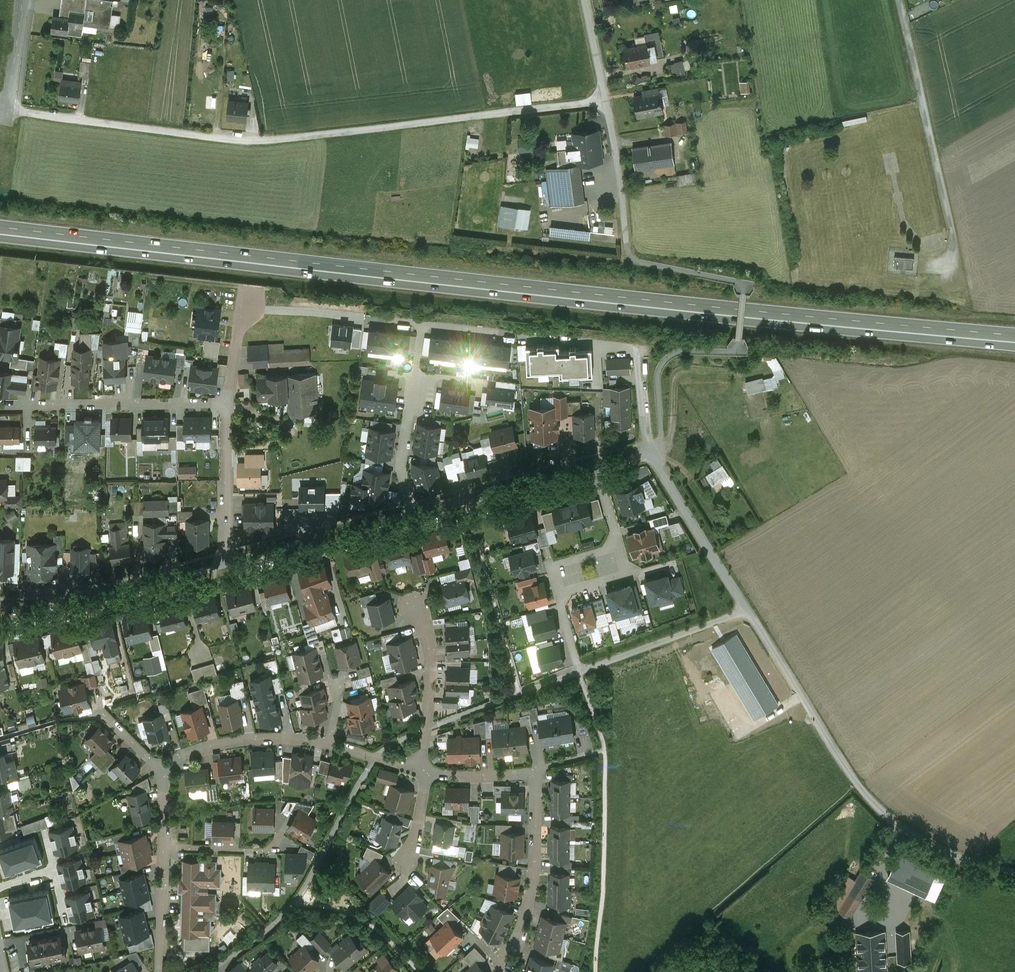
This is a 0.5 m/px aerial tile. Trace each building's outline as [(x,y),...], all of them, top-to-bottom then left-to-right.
[(84,23),(110,26),(111,25),(119,26),(120,16),(112,15),(114,1),(108,0),(62,0),(59,17),(53,16),(51,32),(82,36),(84,23)] [(677,1),(668,2),(669,8),(670,12),(679,13),(677,1)] [(653,42),(660,41),(659,32),(645,34),(647,44),(648,47),(654,46),(653,42)] [(697,40),(691,42),(687,45),(688,50),(699,46),(697,40)] [(660,41),(653,42),(654,46),(657,59),(664,58),(660,41)] [(647,44),(624,49),(628,67),(651,63),(650,60),(657,59),(654,46),(648,47),(647,44)] [(699,46),(688,50),(690,56),(701,53),(699,46)] [(683,62),(682,60),(674,62),(674,64),(677,73),(678,76),(686,74),(685,71),(683,62)] [(683,62),(685,71),(691,69),(688,60),(683,62)] [(91,63),(81,61),(79,75),(89,76),(91,63)] [(81,82),(63,80),(60,99),(79,101),(81,82)] [(748,82),(740,82),(742,93),(749,93),(748,82)] [(667,88),(659,90),(662,106),(670,104),(667,88)] [(659,89),(649,90),(650,94),(634,98),(638,117),(663,112),(662,106),(659,90),(659,89)] [(530,92),(516,94),(517,104),(531,103),(530,92)] [(249,103),(229,101),(227,118),(247,120),(249,103)] [(866,116),(842,121),(843,125),(867,120),(866,116)] [(685,121),(677,123),(679,134),(687,132),(685,121)] [(677,123),(662,126),(664,136),(679,134),(677,123)] [(598,131),(573,134),(575,148),(577,166),(578,166),(578,164),(602,161),(598,131)] [(479,139),(468,137),(466,146),(478,148),(479,139)] [(671,143),(651,146),(654,167),(655,167),(656,175),(676,173),(674,165),(671,143)] [(651,146),(632,149),(636,170),(650,168),(654,167),(651,146)] [(575,148),(558,150),(560,168),(547,169),(551,206),(582,202),(579,176),(567,177),(566,167),(577,166),(575,148)] [(577,166),(566,167),(567,177),(579,176),(578,166),(577,166)] [(695,173),(676,176),(678,185),(697,182),(695,173)] [(519,208),(501,205),(498,225),(515,228),(516,226),(519,208)] [(519,208),(516,226),(528,228),(531,210),(519,208)] [(591,231),(551,226),(550,235),(589,240),(591,231)] [(914,258),(895,256),(894,267),(913,269),(914,258)] [(220,310),(199,307),(195,334),(217,337),(220,310)] [(130,309),(127,329),(142,331),(145,312),(130,309)] [(0,325),(0,337),(21,340),(22,326),(0,323),(0,325)] [(333,323),(331,344),(351,346),(351,345),(353,328),(353,326),(333,323)] [(353,328),(351,345),(360,346),(362,329),(353,328)] [(140,336),(132,335),(131,345),(130,348),(139,349),(139,348),(140,336)] [(0,337),(0,357),(11,358),(18,359),(18,358),(21,340),(0,337)] [(432,337),(430,355),(443,357),(445,339),(432,337)] [(445,339),(443,357),(456,358),(459,340),(445,339)] [(220,342),(205,340),(202,356),(218,358),(220,342)] [(459,340),(456,358),(469,360),(471,342),(459,340)] [(61,348),(60,354),(68,355),(70,343),(57,341),(56,347),(61,348)] [(471,342),(469,360),(482,361),(484,343),(471,342)] [(484,343),(482,361),(495,363),(497,345),(484,343)] [(283,344),(268,345),(269,365),(285,364),(284,349),(283,344)] [(268,345),(249,346),(250,359),(254,359),(255,366),(269,365),(268,345)] [(497,345),(495,363),(509,364),(511,346),(497,345)] [(591,374),(590,349),(557,350),(557,346),(527,347),(528,370),(558,368),(559,376),(591,374)] [(78,347),(78,356),(88,355),(88,365),(89,365),(91,365),(91,347),(78,347)] [(123,348),(105,350),(106,366),(105,366),(106,382),(126,380),(125,364),(124,364),(123,348)] [(139,349),(130,348),(130,352),(129,363),(129,365),(137,365),(137,362),(139,349)] [(149,349),(139,348),(139,349),(137,362),(147,363),(148,356),(149,349)] [(309,348),(284,349),(285,364),(310,362),(309,348)] [(186,354),(176,353),(175,359),(176,359),(175,367),(184,368),(185,366),(186,359),(186,354)] [(88,355),(78,356),(78,359),(78,366),(72,366),(73,383),(89,382),(89,365),(88,365),(88,355)] [(749,392),(779,386),(778,378),(785,377),(781,355),(770,357),(774,374),(747,380),(749,392)] [(60,359),(41,356),(39,373),(37,385),(39,385),(56,387),(60,359)] [(148,356),(147,363),(145,378),(159,380),(162,357),(148,356)] [(175,359),(162,357),(159,380),(173,382),(175,367),(176,359),(175,359)] [(18,359),(11,358),(10,367),(27,369),(28,359),(18,358),(18,359)] [(193,360),(186,359),(185,366),(192,367),(192,366),(193,366),(193,360)] [(629,359),(607,360),(608,374),(630,373),(629,359)] [(227,364),(218,363),(218,369),(217,375),(226,376),(227,364)] [(193,366),(192,366),(192,367),(189,388),(202,389),(205,368),(193,366)] [(218,369),(205,368),(202,389),(215,391),(217,375),(218,369)] [(0,372),(0,395),(9,396),(9,391),(18,392),(19,382),(20,382),(21,375),(11,374),(0,372)] [(37,385),(39,373),(34,372),(31,388),(39,389),(39,385),(37,385)] [(250,372),(240,372),(241,385),(250,384),(250,372)] [(316,374),(287,375),(288,399),(289,413),(304,412),(318,411),(316,374)] [(269,377),(258,378),(259,399),(270,399),(270,400),(288,399),(287,375),(269,377)] [(398,384),(364,380),(361,405),(368,406),(368,408),(387,411),(387,409),(395,410),(398,384)] [(20,382),(19,382),(18,392),(26,393),(27,383),(20,382)] [(457,388),(444,386),(441,408),(454,409),(457,388)] [(515,390),(488,387),(486,401),(514,405),(515,390)] [(470,390),(457,388),(454,409),(467,411),(470,390)] [(629,388),(604,389),(605,406),(611,406),(612,426),(631,425),(629,388)] [(567,397),(554,398),(554,408),(555,408),(555,416),(568,415),(567,401),(567,397)] [(580,400),(567,401),(568,415),(574,415),(574,414),(581,414),(580,400)] [(474,421),(488,422),(489,414),(482,414),(482,407),(475,407),(474,421)] [(554,408),(532,409),(533,439),(556,438),(556,430),(558,430),(558,423),(556,423),(555,416),(555,408),(554,408)] [(304,412),(289,413),(289,419),(293,423),(304,423),(304,412)] [(581,414),(574,414),(574,415),(575,437),(594,436),(593,413),(581,414)] [(210,417),(185,418),(185,424),(185,440),(186,440),(196,440),(210,439),(210,434),(210,417)] [(168,418),(143,419),(143,428),(143,440),(158,440),(169,440),(169,436),(168,418)] [(100,419),(76,419),(75,446),(100,447),(100,419)] [(131,419),(112,419),(113,439),(114,439),(114,437),(122,437),(122,439),(128,439),(131,439),(131,419)] [(185,424),(177,425),(177,436),(177,440),(185,440),(185,424)] [(441,427),(419,424),(417,437),(439,440),(441,427)] [(56,426),(36,426),(36,443),(38,443),(38,449),(46,449),(46,443),(56,443),(56,426)] [(0,427),(0,442),(21,442),(20,427),(0,427)] [(512,427),(493,432),(491,435),(494,444),(496,451),(515,446),(513,438),(514,435),(512,427)] [(395,431),(371,428),(369,441),(393,445),(395,431)] [(218,447),(218,434),(210,434),(210,439),(210,447),(218,447)] [(169,440),(158,440),(158,449),(177,449),(177,446),(177,440),(177,436),(169,436),(169,440)] [(439,440),(417,437),(415,450),(437,454),(439,440)] [(137,439),(131,439),(128,439),(128,455),(138,455),(137,441),(137,439)] [(158,440),(143,440),(143,449),(158,449),(158,440)] [(196,448),(196,440),(186,440),(186,446),(186,448),(196,448)] [(393,445),(369,441),(367,454),(391,458),(393,445)] [(496,451),(494,444),(482,447),(484,454),(486,462),(498,459),(496,451)] [(246,455),(246,463),(260,463),(260,465),(264,465),(264,454),(246,455)] [(484,454),(464,459),(469,476),(489,471),(486,462),(484,454)] [(469,476),(464,459),(463,455),(454,457),(456,462),(447,464),(451,481),(469,476)] [(24,457),(3,456),(3,469),(23,470),(24,457)] [(32,457),(24,457),(23,470),(31,470),(32,457)] [(706,473),(712,484),(730,475),(720,457),(711,462),(715,469),(706,473)] [(246,463),(239,463),(239,485),(261,485),(261,483),(269,483),(268,474),(261,474),(260,465),(260,463),(246,463)] [(437,467),(413,463),(412,468),(418,489),(442,483),(437,467)] [(390,473),(365,470),(363,486),(388,489),(390,473)] [(363,486),(354,484),(351,500),(369,503),(369,499),(379,500),(380,497),(386,498),(388,489),(363,486)] [(309,487),(301,487),(301,509),(324,509),(325,509),(324,493),(324,487),(316,487),(316,486),(309,486),(309,487)] [(638,486),(618,492),(624,512),(644,506),(638,486)] [(341,493),(324,493),(325,509),(324,509),(324,511),(339,511),(341,493)] [(22,506),(22,496),(7,496),(7,500),(6,500),(6,506),(22,506)] [(599,498),(587,501),(591,519),(604,515),(599,498)] [(586,499),(570,504),(576,526),(585,523),(584,521),(591,519),(587,501),(586,499)] [(178,501),(144,501),(144,514),(165,514),(169,514),(169,513),(178,513),(178,511),(178,501)] [(264,503),(258,503),(258,504),(245,504),(245,528),(274,528),(274,504),(265,504),(264,503)] [(570,504),(554,508),(554,510),(559,528),(566,526),(567,529),(576,526),(570,504)] [(554,510),(542,514),(545,527),(546,531),(559,528),(554,510)] [(14,511),(8,514),(12,521),(18,517),(14,511)] [(193,511),(178,511),(178,513),(178,522),(188,521),(188,520),(193,520),(193,511)] [(178,513),(169,513),(169,514),(165,514),(165,523),(166,523),(166,537),(178,536),(178,522),(178,513)] [(532,515),(508,521),(513,540),(537,534),(536,529),(532,515)] [(466,519),(460,521),(463,532),(469,531),(466,519)] [(681,519),(670,523),(674,534),(685,531),(681,519)] [(208,545),(208,520),(193,520),(188,520),(188,521),(188,546),(208,545)] [(127,522),(110,524),(111,529),(121,528),(122,545),(129,544),(127,522)] [(165,523),(145,524),(145,556),(166,556),(166,537),(166,523),(165,523)] [(545,527),(536,529),(537,534),(538,540),(540,547),(550,544),(546,531),(545,527)] [(122,545),(121,528),(111,529),(112,546),(110,546),(113,563),(132,560),(130,544),(129,544),(122,545)] [(651,549),(659,547),(653,528),(646,530),(645,528),(635,531),(636,533),(628,535),(634,556),(642,554),(642,556),(652,553),(651,549)] [(444,531),(423,537),(428,555),(449,550),(444,531)] [(64,553),(63,535),(54,535),(55,544),(55,553),(64,553)] [(0,540),(0,579),(4,580),(3,580),(8,581),(8,582),(19,583),(19,577),(13,576),(14,543),(14,540),(0,540)] [(538,540),(524,544),(526,551),(532,549),(533,554),(542,552),(540,547),(538,540)] [(400,543),(386,546),(389,560),(388,563),(388,566),(391,568),(395,567),(397,564),(410,561),(406,546),(405,547),(401,545),(400,543)] [(55,544),(31,545),(31,556),(29,557),(30,564),(31,566),(31,577),(56,576),(56,563),(58,563),(58,557),(56,557),(55,553),(55,544)] [(526,551),(511,555),(516,573),(521,572),(521,573),(528,571),(528,570),(537,568),(533,554),(532,549),(526,551)] [(366,552),(346,558),(351,575),(354,575),(356,576),(359,575),(360,573),(370,570),(371,570),(369,562),(366,552)] [(98,571),(96,553),(89,553),(89,561),(90,561),(90,571),(98,571)] [(421,554),(412,557),(416,572),(419,571),(426,570),(423,559),(421,554)] [(432,557),(423,559),(426,570),(427,573),(435,571),(432,557)] [(378,559),(369,562),(371,570),(370,570),(373,579),(383,576),(378,559)] [(90,571),(90,561),(89,561),(72,562),(72,579),(90,578),(90,571)] [(324,564),(300,573),(307,592),(303,593),(307,604),(314,602),(315,604),(328,599),(324,587),(331,584),(324,564)] [(471,567),(456,572),(458,580),(464,579),(464,581),(474,578),(471,567)] [(673,596),(668,579),(667,575),(646,581),(652,602),(673,596)] [(680,576),(668,579),(673,596),(685,592),(680,576)] [(285,579),(273,582),(271,580),(265,582),(267,591),(270,603),(271,602),(271,600),(277,598),(281,600),(290,598),(285,579)] [(458,580),(443,584),(446,594),(444,596),(445,599),(447,600),(448,602),(459,599),(460,602),(469,599),(464,581),(464,579),(458,580)] [(257,582),(246,585),(247,588),(251,587),(255,603),(262,601),(260,593),(257,582)] [(546,583),(526,588),(531,606),(551,601),(546,583)] [(631,585),(608,592),(614,615),(616,614),(617,618),(642,611),(635,586),(631,587),(631,585)] [(247,588),(227,594),(232,614),(256,607),(255,603),(251,587),(247,588)] [(267,591),(260,593),(264,608),(263,608),(264,610),(273,608),(271,602),(270,603),(267,591)] [(376,593),(360,597),(363,607),(369,605),(369,604),(378,602),(376,593)] [(215,595),(193,601),(198,619),(208,616),(209,619),(221,616),(215,595)] [(328,599),(315,604),(314,602),(307,604),(305,605),(311,622),(312,624),(314,624),(335,616),(329,599),(328,599)] [(378,602),(369,604),(369,605),(372,615),(374,616),(376,623),(394,619),(389,599),(378,602)] [(591,603),(572,608),(577,627),(597,622),(591,603)] [(182,604),(160,610),(164,628),(174,625),(175,628),(187,625),(182,604)] [(147,614),(124,619),(129,642),(149,637),(149,634),(152,634),(147,614)] [(553,615),(533,620),(538,638),(558,632),(553,615)] [(111,622),(91,627),(92,632),(95,646),(96,648),(105,646),(105,648),(107,647),(106,642),(114,640),(112,632),(114,632),(111,622)] [(311,622),(303,625),(306,634),(307,634),(309,643),(313,642),(320,640),(314,624),(312,624),(311,622)] [(621,639),(617,623),(610,624),(614,641),(621,639)] [(350,627),(340,630),(342,640),(353,637),(350,627)] [(459,627),(446,628),(446,629),(447,638),(446,638),(446,642),(469,640),(468,627),(459,627)] [(77,628),(64,631),(70,654),(82,651),(81,645),(82,645),(81,639),(79,639),(77,628)] [(52,634),(55,646),(53,646),(55,652),(56,652),(57,657),(70,654),(64,631),(52,634)] [(399,631),(381,635),(384,646),(389,645),(389,644),(401,641),(399,631)] [(95,646),(92,632),(85,634),(88,643),(89,650),(90,650),(89,647),(95,646)] [(52,633),(46,635),(49,647),(53,646),(55,646),(52,634),(52,633)] [(158,634),(149,637),(153,651),(162,649),(158,634)] [(46,635),(39,636),(39,637),(40,637),(42,649),(44,648),(49,647),(46,635)] [(39,637),(27,640),(33,663),(45,660),(44,655),(45,654),(44,648),(42,649),(40,637),(39,637)] [(401,641),(389,644),(389,645),(394,666),(400,664),(401,667),(417,663),(414,653),(415,652),(413,646),(412,646),(410,638),(401,641)] [(320,640),(313,642),(315,648),(316,651),(319,651),(319,653),(326,651),(323,639),(320,640)] [(15,643),(17,655),(16,655),(18,661),(19,661),(20,666),(33,663),(27,640),(15,643)] [(469,640),(446,642),(446,646),(448,646),(448,655),(449,655),(461,654),(470,653),(469,640)] [(15,642),(8,644),(11,656),(16,655),(17,655),(15,643),(15,642)] [(82,645),(81,645),(82,651),(85,663),(92,661),(89,650),(88,643),(82,645)] [(355,643),(339,647),(341,655),(340,655),(339,658),(339,661),(342,663),(343,667),(360,663),(355,643)] [(559,645),(538,651),(543,669),(564,663),(559,645)] [(315,648),(294,654),(297,667),(319,662),(316,651),(315,648)] [(288,655),(291,668),(296,666),(293,654),(288,655)] [(319,662),(297,667),(301,680),(301,681),(307,679),(322,675),(319,662)] [(214,663),(203,667),(206,678),(217,675),(214,663)] [(0,667),(0,688),(9,686),(5,666),(0,667)] [(369,666),(357,669),(359,678),(371,675),(369,666)] [(203,667),(191,670),(195,681),(206,678),(203,667)] [(461,668),(448,667),(448,668),(448,677),(446,677),(446,681),(469,682),(470,668),(461,668)] [(95,674),(82,677),(83,683),(85,683),(86,689),(98,686),(95,674)] [(396,675),(381,679),(383,687),(392,685),(392,686),(399,685),(396,675)] [(39,686),(49,684),(47,676),(37,678),(39,686)] [(281,676),(267,680),(271,694),(284,691),(281,676)] [(266,677),(251,681),(256,702),(274,697),(271,697),(271,694),(267,680),(266,677)] [(301,680),(294,682),(296,689),(309,686),(307,679),(301,681),(301,680)] [(243,680),(229,684),(233,699),(247,696),(243,680)] [(399,685),(392,686),(395,699),(396,700),(412,696),(417,695),(413,681),(399,685)] [(469,682),(446,681),(446,685),(447,685),(447,694),(458,695),(469,695),(469,682)] [(77,684),(70,685),(70,686),(61,688),(63,694),(61,694),(63,700),(88,694),(86,689),(85,683),(83,683),(77,685),(77,684)] [(309,686),(296,689),(298,696),(302,695),(302,694),(310,692),(309,686)] [(204,688),(188,692),(194,710),(200,708),(199,705),(208,702),(204,688)] [(310,692),(302,694),(302,695),(305,708),(323,703),(323,704),(326,703),(323,689),(310,692)] [(88,694),(63,700),(64,707),(66,707),(67,712),(75,710),(76,711),(83,709),(83,708),(91,706),(88,694)] [(105,707),(115,705),(113,694),(103,696),(105,707)] [(458,695),(447,694),(444,694),(444,706),(458,706),(458,695)] [(412,696),(396,700),(395,699),(390,701),(394,715),(415,709),(412,696)] [(274,697),(256,702),(262,723),(271,721),(272,723),(280,721),(274,697)] [(370,698),(348,703),(352,716),(352,717),(370,712),(371,712),(373,712),(370,698)] [(237,701),(220,704),(225,724),(231,723),(234,725),(242,723),(237,701)] [(167,702),(158,705),(161,715),(162,715),(164,721),(172,718),(167,702)] [(323,703),(305,708),(302,709),(305,722),(314,720),(327,717),(323,704),(323,703)] [(537,706),(529,708),(530,713),(531,721),(539,719),(537,706)] [(194,710),(183,713),(186,724),(185,726),(187,731),(189,732),(190,736),(208,730),(201,707),(200,708),(194,710)] [(370,712),(352,717),(352,716),(349,717),(352,731),(374,726),(371,712),(370,712)] [(530,713),(520,716),(521,727),(525,727),(525,732),(533,731),(531,721),(530,713)] [(161,715),(145,720),(146,725),(140,727),(143,738),(149,736),(151,740),(168,735),(164,721),(162,715),(161,715)] [(570,716),(555,719),(558,741),(574,738),(570,716)] [(492,718),(485,720),(486,738),(494,737),(493,730),(494,730),(492,718)] [(587,728),(582,718),(577,719),(579,735),(589,733),(587,728)] [(555,719),(539,721),(543,743),(558,741),(555,719)] [(314,720),(305,722),(301,723),(304,732),(316,728),(314,720)] [(485,720),(474,723),(475,737),(479,737),(485,737),(486,738),(485,720)] [(521,727),(509,729),(512,752),(527,751),(525,732),(525,727),(521,727)] [(104,729),(97,729),(88,738),(94,744),(92,746),(97,751),(99,754),(105,748),(114,739),(104,729)] [(453,729),(437,734),(438,741),(449,741),(449,739),(448,737),(453,737),(453,729)] [(494,730),(493,730),(494,737),(496,754),(512,752),(509,729),(494,730)] [(366,737),(359,735),(357,742),(364,744),(366,737)] [(5,752),(12,751),(17,750),(16,742),(11,743),(10,737),(0,740),(0,753),(5,752)] [(463,760),(463,737),(453,737),(448,737),(449,739),(449,741),(449,760),(463,760)] [(475,737),(463,737),(463,760),(467,760),(467,762),(476,762),(476,760),(479,759),(479,737),(475,737)] [(99,754),(97,751),(90,758),(98,766),(111,753),(105,748),(99,754)] [(14,759),(12,751),(5,752),(6,760),(14,759)] [(17,773),(14,759),(6,760),(5,752),(0,753),(0,776),(17,773)] [(111,753),(98,766),(103,771),(116,759),(111,753)] [(273,753),(252,754),(254,773),(274,771),(275,771),(274,761),(273,753)] [(313,756),(294,753),(293,757),(291,775),(293,775),(295,777),(301,778),(303,777),(303,774),(311,774),(313,756)] [(126,755),(113,767),(120,774),(120,777),(124,781),(127,781),(140,769),(135,765),(136,764),(132,759),(131,760),(126,755)] [(293,757),(283,756),(283,760),(283,774),(291,775),(293,757)] [(240,757),(221,760),(221,762),(222,769),(221,769),(222,777),(222,781),(230,780),(231,781),(234,780),(235,780),(238,775),(242,775),(240,757)] [(333,762),(321,759),(318,772),(329,775),(333,762)] [(283,760),(274,761),(275,771),(274,771),(275,778),(283,778),(283,774),(283,760)] [(353,765),(333,760),(333,762),(329,775),(328,780),(340,783),(342,778),(346,780),(348,772),(351,773),(353,765)] [(221,762),(214,763),(215,777),(222,777),(221,769),(222,769),(221,762)] [(207,769),(187,772),(188,777),(186,779),(187,786),(189,788),(189,789),(206,787),(209,787),(209,784),(207,769)] [(398,774),(381,769),(377,780),(394,785),(395,785),(398,774)] [(20,777),(23,789),(33,787),(31,774),(20,777)] [(242,775),(238,775),(235,780),(234,780),(234,781),(239,783),(245,782),(244,774),(242,775)] [(148,777),(132,786),(134,794),(145,791),(145,793),(151,790),(148,777)] [(559,780),(553,780),(552,797),(569,797),(569,780),(559,780)] [(216,783),(209,784),(209,787),(206,787),(208,801),(218,800),(216,783)] [(395,785),(394,785),(392,793),(389,794),(387,804),(406,810),(411,790),(395,785)] [(511,785),(494,785),(494,793),(503,794),(503,793),(511,793),(511,785)] [(460,789),(447,789),(447,806),(454,806),(455,807),(459,807),(460,806),(468,806),(468,790),(461,790),(460,789)] [(0,793),(0,814),(7,813),(15,812),(10,791),(0,793)] [(134,794),(129,795),(136,822),(151,818),(145,793),(145,791),(134,794)] [(79,802),(87,800),(85,792),(77,795),(79,802)] [(511,793),(503,793),(503,794),(502,812),(509,812),(509,813),(516,813),(516,812),(523,812),(523,805),(522,803),(522,793),(511,793)] [(569,797),(552,797),(552,814),(569,814),(569,797)] [(288,801),(281,812),(288,816),(291,812),(297,801),(288,801)] [(314,805),(297,801),(291,812),(297,815),(299,811),(307,816),(314,805)] [(480,805),(471,805),(471,822),(479,823),(480,805)] [(274,809),(255,809),(254,829),(273,829),(274,809)] [(307,816),(299,811),(297,815),(289,828),(305,838),(316,821),(307,816)] [(402,816),(389,811),(387,818),(399,823),(402,816)] [(483,816),(489,821),(493,816),(487,811),(483,816)] [(7,813),(10,828),(18,826),(15,812),(7,813)] [(3,835),(2,834),(11,832),(10,828),(7,813),(0,814),(0,835),(3,835)] [(45,817),(23,824),(26,834),(48,826),(45,817)] [(387,818),(384,817),(382,825),(377,823),(375,829),(380,831),(378,836),(382,838),(385,844),(389,842),(395,845),(397,839),(396,838),(398,833),(401,832),(400,828),(401,823),(399,823),(387,818)] [(463,821),(448,818),(447,824),(454,826),(462,827),(463,821)] [(234,822),(214,821),(213,839),(234,840),(234,836),(234,822)] [(447,824),(437,823),(436,829),(435,829),(434,835),(435,835),(434,842),(451,845),(454,826),(447,824)] [(512,825),(496,824),(496,834),(503,834),(503,833),(512,833),(512,825)] [(74,826),(51,832),(56,853),(79,848),(74,826)] [(569,827),(552,826),(552,844),(569,844),(569,827)] [(129,832),(113,836),(115,843),(121,841),(120,840),(130,838),(129,832)] [(512,833),(503,833),(503,834),(502,854),(522,855),(522,844),(520,842),(521,834),(512,833)] [(130,838),(120,840),(121,841),(123,853),(150,847),(149,844),(147,844),(145,835),(130,838)] [(34,838),(0,849),(8,872),(42,860),(34,838)] [(569,844),(552,844),(551,861),(568,861),(569,844)] [(315,852),(302,845),(298,852),(298,854),(306,855),(306,857),(311,859),(315,852)] [(384,854),(368,846),(364,855),(372,863),(373,865),(378,860),(380,862),(384,854)] [(150,847),(123,853),(126,865),(136,863),(151,860),(148,850),(150,850),(150,847)] [(473,860),(474,850),(468,849),(466,859),(473,860)] [(298,854),(287,854),(286,880),(296,880),(296,873),(300,873),(306,861),(306,857),(306,855),(298,854)] [(935,873),(899,856),(889,878),(925,895),(935,873)] [(452,860),(434,857),(433,865),(441,867),(441,866),(451,867),(452,860)] [(82,859),(59,865),(64,887),(87,882),(82,859)] [(238,865),(232,860),(227,866),(233,871),(238,865)] [(378,860),(373,865),(372,863),(358,876),(366,885),(368,883),(374,889),(390,874),(380,862),(378,860)] [(201,861),(183,861),(183,880),(179,880),(179,887),(183,887),(182,922),(186,922),(186,936),(199,937),(199,936),(205,936),(210,936),(210,930),(213,928),(210,925),(210,922),(210,919),(203,919),(203,911),(210,911),(215,911),(215,906),(218,903),(215,900),(215,897),(215,894),(208,894),(209,886),(215,886),(220,886),(220,881),(223,878),(220,875),(220,873),(220,870),(216,870),(216,862),(204,862),(204,869),(201,869),(201,861)] [(136,863),(126,865),(120,866),(122,873),(137,869),(136,863)] [(517,866),(500,863),(498,874),(515,877),(517,866)] [(262,864),(256,864),(250,864),(249,876),(249,888),(261,889),(262,864)] [(268,864),(262,864),(261,889),(274,889),(274,887),(275,865),(268,865),(268,864)] [(433,865),(432,865),(429,884),(431,884),(430,886),(431,888),(432,890),(434,891),(436,892),(436,893),(445,894),(448,880),(454,868),(451,867),(441,866),(441,867),(433,865)] [(855,881),(838,909),(850,917),(873,878),(861,871),(855,881)] [(131,872),(116,875),(118,882),(122,881),(132,878),(131,872)] [(568,873),(551,873),(551,890),(568,890),(568,873)] [(498,874),(496,884),(497,884),(495,892),(497,893),(499,895),(502,896),(505,894),(516,896),(519,878),(515,877),(498,874)] [(847,875),(829,904),(838,909),(855,881),(847,875)] [(122,881),(125,893),(145,888),(142,876),(132,878),(122,881)] [(411,886),(402,894),(403,894),(393,904),(403,915),(407,912),(410,914),(412,914),(415,912),(418,916),(427,907),(421,900),(421,898),(422,897),(411,886)] [(145,888),(125,893),(127,905),(148,901),(145,888)] [(551,890),(549,890),(549,905),(560,905),(560,907),(570,907),(570,890),(568,890),(551,890)] [(48,891),(11,899),(16,926),(26,924),(26,926),(44,923),(44,920),(54,918),(48,891)] [(382,892),(369,904),(379,913),(391,901),(382,892)] [(92,893),(67,898),(72,919),(96,914),(92,893)] [(908,911),(877,898),(872,910),(904,923),(905,920),(918,925),(921,916),(908,911)] [(511,904),(498,901),(497,907),(504,909),(508,911),(511,904)] [(497,907),(492,906),(491,909),(487,910),(484,916),(506,927),(513,913),(508,911),(504,909),(497,907)] [(460,918),(448,907),(443,911),(437,916),(445,924),(448,921),(452,926),(460,918)] [(148,909),(127,913),(129,925),(150,922),(148,909)] [(838,909),(834,915),(828,910),(827,912),(826,911),(822,916),(833,923),(832,925),(835,927),(836,926),(841,930),(850,917),(838,909)] [(572,916),(555,912),(553,919),(565,922),(565,923),(570,924),(572,916)] [(506,927),(484,916),(481,922),(483,926),(481,930),(484,932),(490,936),(496,939),(500,941),(506,927)] [(553,919),(543,916),(539,931),(562,937),(562,936),(565,923),(565,922),(553,919)] [(445,924),(431,937),(433,939),(431,941),(435,946),(437,944),(446,953),(463,937),(452,926),(448,921),(445,924)] [(150,922),(129,925),(132,939),(137,938),(152,934),(150,922)] [(101,926),(92,928),(91,928),(88,929),(92,949),(93,951),(105,948),(101,926)] [(85,930),(76,931),(80,950),(84,949),(84,951),(92,949),(88,929),(85,929),(85,930)] [(562,937),(539,931),(535,945),(548,949),(558,951),(559,948),(562,936),(562,937)] [(909,931),(896,932),(898,960),(898,962),(911,961),(909,931)] [(230,932),(224,938),(230,943),(236,936),(230,932)] [(311,941),(303,932),(296,939),(303,946),(304,945),(310,951),(315,946),(311,941)] [(490,936),(484,932),(480,938),(491,948),(496,939),(490,936)] [(884,932),(857,933),(859,960),(885,959),(885,950),(884,932)] [(319,933),(311,941),(315,946),(322,952),(326,948),(329,951),(330,950),(330,949),(332,947),(319,933)] [(152,934),(137,938),(138,944),(135,945),(137,950),(157,945),(154,934),(152,934)] [(61,936),(30,942),(31,948),(29,949),(32,963),(67,956),(64,942),(62,942),(61,936)] [(345,941),(344,940),(338,944),(337,943),(332,947),(330,949),(330,950),(345,967),(356,958),(357,959),(368,950),(360,940),(356,944),(351,937),(345,941)] [(304,945),(303,946),(299,950),(299,953),(291,960),(303,971),(310,971),(312,970),(311,968),(319,961),(310,951),(304,945)] [(475,947),(465,956),(474,965),(476,963),(479,965),(486,959),(475,947)] [(559,948),(558,951),(548,949),(546,955),(558,959),(562,960),(565,949),(559,948)] [(895,949),(885,950),(885,959),(885,960),(898,960),(897,951),(895,949)] [(137,950),(126,953),(131,961),(132,961),(136,967),(144,962),(137,950)] [(261,959),(260,957),(255,962),(256,963),(252,967),(257,971),(268,971),(277,963),(268,953),(261,959)] [(378,960),(380,963),(371,971),(397,971),(399,970),(384,954),(378,960)] [(532,957),(526,971),(551,971),(553,964),(532,957)] [(558,959),(554,969),(564,971),(569,971),(572,963),(562,960),(558,959)] [(859,960),(859,971),(886,971),(885,960),(885,959),(859,960)] [(114,971),(135,971),(133,969),(136,968),(136,967),(132,961),(131,961),(114,971)] [(240,962),(229,971),(249,971),(240,962)] [(467,971),(485,971),(479,965),(476,963),(474,965),(467,971)]
